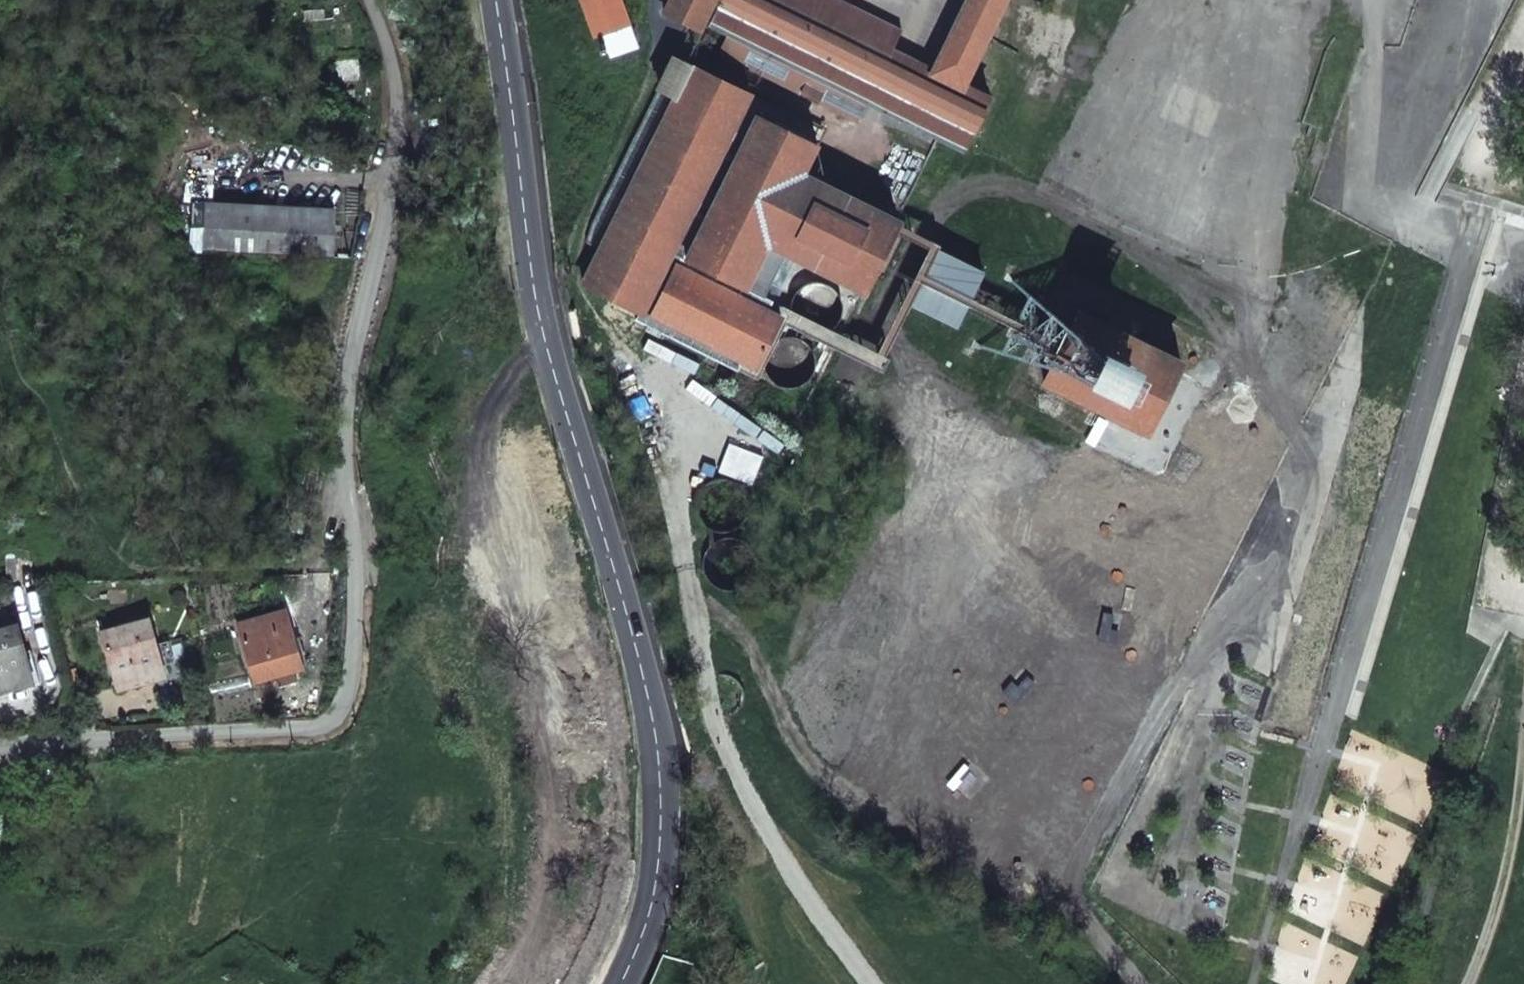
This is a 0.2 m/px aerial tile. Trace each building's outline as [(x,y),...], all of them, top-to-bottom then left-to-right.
[(637,46),(620,0),(580,0),(602,59),(637,46)] [(737,369),(742,360),(756,367),(781,316),(767,309),(770,304),(793,256),(863,290),(874,264),(880,267),(896,236),(890,233),(894,226),(898,219),(801,172),(817,143),(742,108),(759,72),(820,100),(815,114),(853,132),(866,104),(963,152),(1003,69),(977,56),(1005,0),(966,0),(932,71),(910,59),(921,39),(837,0),(670,0),(664,11),(705,31),(690,64),(674,56),(593,224),(586,244),(599,250),(583,284),(640,311),(636,319),(737,369)] [(208,204),(206,251),(332,256),(334,210),(208,204)] [(913,304),(957,325),(960,317),(988,331),(1006,293),(978,279),(982,272),(939,250),(913,304)] [(791,312),(794,320),(800,326),(807,330),(815,331),(824,330),(832,326),(837,320),(841,312),(841,303),(839,295),(834,287),(827,282),(819,280),(811,280),(803,283),(796,289),(792,296),(790,304),(791,312)] [(1044,381),(1145,431),(1180,360),(1078,310),(1061,345),(1044,381)] [(762,368),(766,376),(771,382),(779,386),(787,388),(795,387),(803,383),(809,376),(813,368),(813,359),(811,351),(806,344),(799,339),(791,337),(782,337),(774,340),(768,345),(764,352),(762,360),(762,368)] [(255,681),(295,668),(286,638),(293,636),(286,609),(239,623),(255,681)] [(118,689),(156,676),(147,647),(157,644),(149,618),(101,632),(118,689)] [(27,683),(18,652),(25,650),(18,623),(0,629),(0,690),(27,683)]
